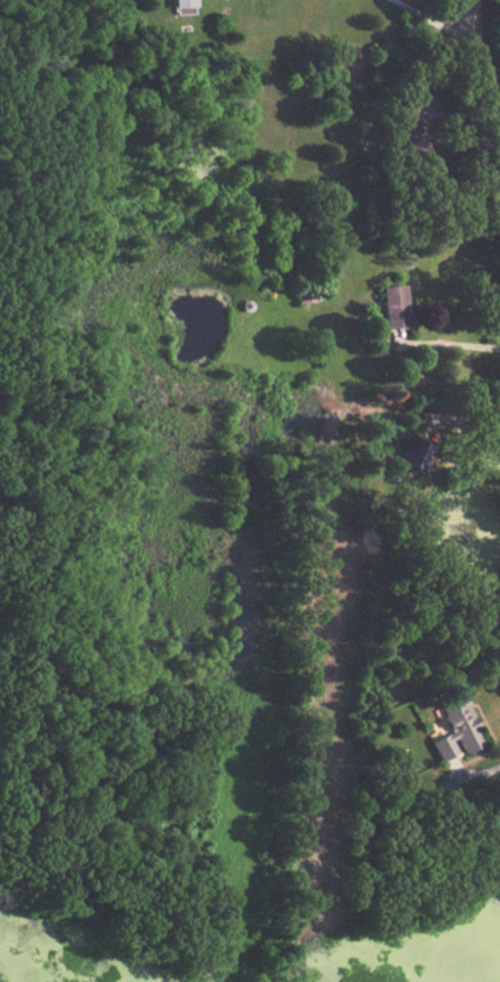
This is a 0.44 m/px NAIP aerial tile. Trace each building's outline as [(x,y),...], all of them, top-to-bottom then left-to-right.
[(192,9),(192,0),(170,0),(170,9),(192,9)] [(381,331),(405,329),(402,287),(378,288),(381,331)] [(397,465),(419,473),(431,445),(408,436),(397,465)] [(428,709),(437,731),(425,736),(437,762),(482,743),(460,695),(428,709)]
